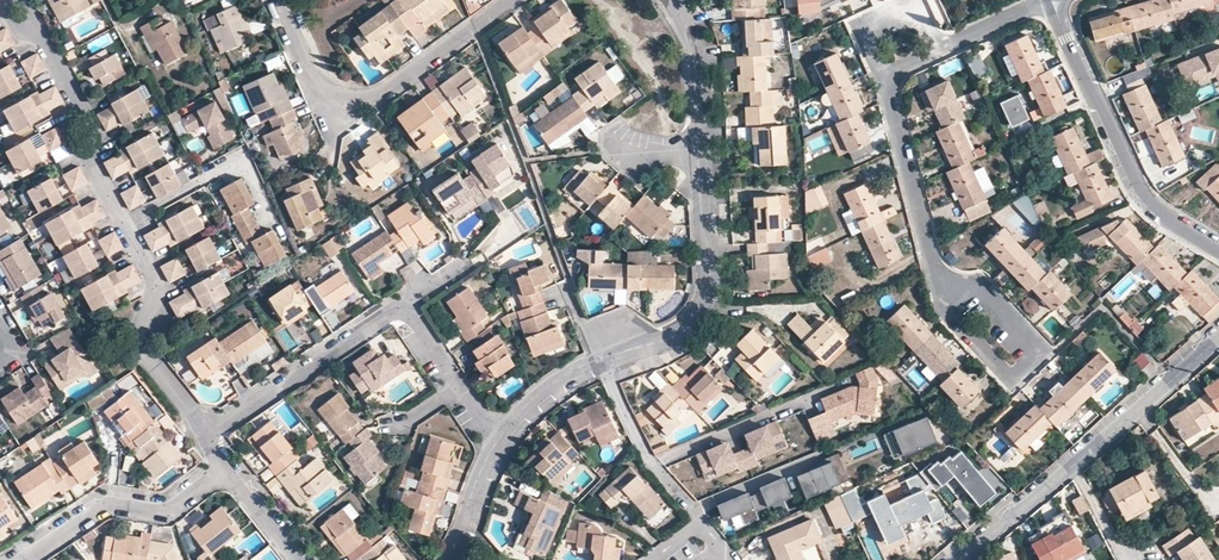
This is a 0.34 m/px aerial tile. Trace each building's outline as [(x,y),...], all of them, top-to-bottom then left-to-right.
[(64,29),(81,20),(77,13),(88,6),(85,0),(49,0),(64,29)] [(442,0),(396,0),(390,4),(407,28),(417,21),(419,23),(445,5),(442,0)] [(551,10),(541,16),(539,14),(531,20),(535,27),(526,33),(533,43),(542,55),(552,49),(551,47),(548,45),(567,31),(566,29),(575,22),(559,0),(558,0),(548,7),(551,10)] [(763,7),(762,0),(735,0),(736,8),(730,8),(731,19),(740,19),(758,18),(757,7),(763,7)] [(798,16),(824,13),(823,5),(834,0),(797,0),(798,16)] [(1134,30),(1170,19),(1174,18),(1172,12),(1169,0),(1153,0),(1128,7),(1134,30)] [(1211,0),(1169,0),(1172,12),(1211,1),(1211,0)] [(247,40),(243,30),(237,17),(244,13),(239,4),(216,13),(221,23),(217,25),(216,31),(221,41),(225,50),(247,40)] [(390,4),(358,28),(362,32),(353,39),(368,58),(372,55),(379,63),(404,45),(397,36),(407,28),(390,4)] [(539,14),(541,16),(551,10),(548,7),(539,14)] [(1134,30),(1128,7),(1088,18),(1095,41),(1134,30)] [(243,30),(249,27),(244,13),(237,17),(243,30)] [(155,49),(164,65),(187,52),(170,22),(163,26),(158,18),(139,28),(144,37),(147,35),(155,49)] [(758,18),(740,19),(742,55),(763,54),(771,53),(769,37),(769,18),(758,18)] [(548,45),(551,47),(579,27),(575,22),(566,29),(567,31),(548,45)] [(214,26),(210,28),(216,42),(221,41),(216,31),(214,26)] [(530,52),(527,48),(533,43),(526,33),(521,26),(498,43),(513,64),(526,55),(530,52)] [(6,34),(0,38),(0,48),(11,42),(6,34)] [(1025,34),(1004,44),(1021,81),(1026,79),(1043,71),(1025,34)] [(147,35),(144,37),(151,51),(155,49),(147,35)] [(85,57),(90,66),(87,67),(93,78),(97,77),(100,85),(111,79),(107,70),(119,64),(113,53),(105,58),(101,49),(85,57)] [(1156,60),(1168,55),(1166,49),(1154,53),(1156,60)] [(38,60),(33,52),(19,60),(23,68),(38,60)] [(826,91),(848,81),(834,53),(813,63),(826,91)] [(979,53),(967,59),(977,80),(989,74),(979,53)] [(747,91),(765,89),(763,54),(742,55),(735,55),(735,65),(739,65),(739,74),(740,91),(742,91),(747,91)] [(1213,58),(1218,72),(1209,76),(1200,54),(1176,64),(1188,94),(1212,85),(1215,92),(1218,91),(1218,55),(1213,58)] [(532,62),(526,55),(513,64),(519,72),(532,62)] [(23,68),(19,60),(6,67),(11,75),(23,68)] [(42,69),(38,60),(23,68),(28,77),(42,69)] [(598,62),(574,78),(582,88),(576,92),(571,96),(572,97),(582,111),(593,104),(595,107),(618,90),(598,62)] [(5,63),(0,66),(0,80),(11,75),(6,67),(5,63)] [(1128,92),(1123,94),(1140,131),(1145,129),(1161,122),(1144,85),(1159,78),(1152,63),(1144,66),(1121,76),(1128,92)] [(481,89),(465,67),(432,91),(449,116),(458,110),(461,115),(474,105),(472,102),(469,99),(481,89)] [(28,77),(23,68),(11,75),(16,83),(28,77)] [(1042,115),(1065,105),(1048,69),(1043,71),(1026,79),(1039,107),(1042,115)] [(272,73),(242,86),(258,124),(269,119),(292,109),(287,99),(283,100),(278,88),(272,73)] [(431,90),(440,84),(433,73),(424,79),(431,90)] [(17,86),(16,83),(11,75),(0,80),(0,95),(17,86)] [(217,81),(220,86),(222,92),(227,90),(222,79),(217,81)] [(946,80),(924,90),(933,108),(941,127),(956,120),(963,116),(946,80)] [(856,112),(860,109),(848,81),(826,91),(836,113),(838,120),(856,112)] [(36,92),(35,90),(0,108),(7,120),(56,93),(52,85),(51,85),(36,92)] [(282,86),(278,88),(283,100),(287,99),(282,86)] [(93,111),(98,119),(139,97),(133,87),(107,100),(109,103),(93,111)] [(469,99),(472,102),(484,93),(481,89),(469,99)] [(641,89),(632,94),(636,102),(645,97),(641,89)] [(774,125),(773,113),(772,89),(765,89),(747,91),(748,106),(743,107),(744,126),(752,126),(774,125)] [(933,108),(924,90),(918,93),(927,111),(933,108)] [(418,100),(397,115),(422,150),(424,153),(432,147),(434,147),(432,143),(430,140),(446,130),(441,122),(449,116),(432,91),(422,98),(425,102),(421,105),(418,100)] [(60,101),(56,93),(7,120),(12,131),(47,113),(45,110),(60,101)] [(1030,119),(1018,96),(1004,104),(1015,127),(1030,119)] [(145,109),(139,97),(98,119),(103,127),(118,120),(120,122),(145,109)] [(533,124),(546,144),(563,132),(586,116),(582,111),(572,97),(533,124)] [(201,123),(206,120),(212,131),(207,134),(204,135),(210,147),(230,137),(224,125),(226,124),(213,101),(179,119),(185,130),(201,123)] [(1034,118),(1042,115),(1039,107),(1031,110),(1034,118)] [(303,149),(298,137),(292,123),(296,121),(292,109),(269,119),(273,131),(268,133),(279,159),(303,149)] [(838,120),(834,122),(847,150),(869,140),(856,112),(838,120)] [(1161,122),(1145,129),(1162,166),(1183,157),(1167,119),(1161,122)] [(206,120),(201,123),(207,134),(212,131),(206,120)] [(470,120),(459,129),(468,142),(479,134),(470,120)] [(941,127),(934,130),(951,168),(966,161),(973,157),(956,120),(941,127)] [(296,121),(292,123),(298,137),(303,136),(296,121)] [(758,142),(760,165),(784,163),(782,124),(774,125),(752,126),(752,143),(758,142)] [(58,135),(54,126),(40,133),(44,142),(58,135)] [(1072,171),(1090,163),(1085,154),(1072,126),(1049,137),(1066,174),(1072,171)] [(739,128),(739,139),(748,139),(748,127),(739,128)] [(831,129),(802,136),(807,152),(835,145),(831,129)] [(361,151),(364,155),(351,165),(357,174),(354,177),(360,185),(365,182),(383,168),(386,172),(396,164),(386,148),(388,147),(376,130),(365,138),(367,139),(369,143),(361,150),(361,151)] [(450,136),(446,130),(430,140),(432,143),(434,147),(450,136)] [(153,141),(147,131),(113,148),(115,152),(100,160),(104,167),(153,141)] [(570,142),(563,132),(546,144),(553,154),(570,142)] [(44,142),(40,133),(28,140),(33,148),(44,142)] [(63,141),(58,135),(44,142),(49,149),(63,141)] [(3,149),(9,161),(33,148),(28,140),(26,137),(3,149)] [(369,143),(367,139),(358,146),(361,150),(369,143)] [(124,169),(126,172),(159,153),(153,141),(104,167),(110,177),(124,169)] [(49,149),(44,142),(33,148),(37,155),(49,149)] [(496,179),(494,176),(510,166),(496,145),(471,162),(476,170),(469,175),(484,198),(485,200),(494,194),(492,191),(500,186),(496,179)] [(9,161),(15,172),(39,159),(37,155),(33,148),(9,161)] [(1103,157),(1098,148),(1085,154),(1090,163),(1094,161),(1103,157)] [(364,155),(361,151),(348,161),(351,165),(364,155)] [(951,168),(946,171),(968,220),(989,211),(983,197),(993,193),(980,166),(970,170),(966,161),(951,168)] [(1090,208),(1111,198),(1094,161),(1090,163),(1072,171),(1085,198),(1070,206),(1075,217),(1091,210),(1090,208)] [(170,173),(165,163),(142,176),(143,179),(147,186),(170,173)] [(1206,187),(1218,201),(1218,167),(1216,164),(1196,183),(1203,190),(1206,187)] [(61,173),(65,181),(80,173),(76,165),(61,173)] [(496,179),(511,169),(510,166),(494,176),(496,179)] [(386,172),(383,168),(365,182),(369,187),(387,174),(386,172)] [(578,171),(566,183),(589,204),(595,198),(603,189),(587,175),(585,177),(578,171)] [(429,189),(444,211),(460,200),(463,203),(471,198),(475,204),(484,198),(469,175),(468,174),(459,179),(454,172),(429,189)] [(590,172),(587,175),(603,189),(606,186),(590,172)] [(65,181),(61,173),(50,179),(54,187),(65,181)] [(65,181),(70,189),(85,181),(80,173),(65,181)] [(152,194),(153,197),(176,184),(170,173),(147,186),(152,194)] [(217,185),(224,199),(246,188),(239,174),(217,185)] [(25,189),(31,199),(54,187),(50,179),(48,176),(25,189)] [(289,197),(284,199),(297,229),(321,220),(316,208),(310,191),(315,188),(310,178),(286,188),(289,197)] [(133,184),(137,191),(147,186),(143,179),(133,184)] [(54,187),(59,195),(70,189),(65,181),(54,187)] [(855,233),(860,230),(882,220),(878,212),(864,183),(843,193),(850,209),(845,211),(855,233)] [(137,191),(133,184),(118,192),(122,199),(137,191)] [(603,189),(595,198),(604,206),(597,215),(613,229),(623,217),(632,206),(608,184),(606,186),(603,189)] [(137,191),(142,200),(152,194),(147,186),(137,191)] [(805,193),(808,201),(806,202),(810,211),(826,203),(818,186),(805,193)] [(31,199),(37,210),(60,198),(59,195),(54,187),(31,199)] [(251,212),(246,204),(252,201),(246,188),(224,199),(230,212),(228,213),(232,222),(251,212)] [(316,208),(322,205),(315,188),(310,191),(316,208)] [(122,199),(126,208),(142,200),(137,191),(122,199)] [(777,227),(786,227),(785,193),(776,194),(777,227)] [(778,241),(777,227),(776,194),(753,196),(753,207),(756,207),(756,219),(753,218),(754,237),(754,242),(778,241)] [(1029,194),(1017,199),(1032,231),(1044,226),(1029,194)] [(663,219),(663,218),(654,210),(656,208),(641,195),(632,206),(623,217),(647,237),(651,232),(660,239),(671,227),(663,219)] [(44,222),(50,234),(99,207),(94,199),(79,207),(78,204),(44,222)] [(444,211),(446,214),(463,203),(460,200),(444,211)] [(403,242),(414,235),(417,239),(429,231),(416,211),(412,214),(405,203),(386,215),(395,230),(387,235),(397,249),(398,251),(405,246),(403,242)] [(193,215),(187,204),(153,222),(155,226),(141,234),(145,241),(193,215)] [(50,234),(56,246),(91,227),(89,224),(104,216),(99,207),(50,234)] [(522,234),(514,222),(513,223),(503,207),(496,211),(505,225),(478,242),(487,257),(522,234)] [(656,208),(654,210),(663,218),(666,215),(657,207),(656,208)] [(888,208),(878,212),(882,220),(891,216),(888,208)] [(254,219),(251,212),(232,222),(235,228),(254,219)] [(9,229),(0,213),(0,234),(9,229)] [(164,243),(166,245),(199,227),(193,215),(145,241),(150,251),(164,243)] [(1153,247),(1124,218),(1118,223),(1115,220),(1077,237),(1084,252),(1105,243),(1103,240),(1107,234),(1135,264),(1140,260),(1153,247)] [(235,228),(238,235),(257,226),(254,219),(235,228)] [(37,220),(29,221),(32,238),(40,236),(37,220)] [(882,220),(860,230),(871,255),(876,267),(898,257),(882,220)] [(270,228),(261,233),(257,226),(238,235),(242,243),(245,241),(251,254),(277,242),(270,228)] [(1001,227),(984,243),(1006,267),(1024,250),(1001,227)] [(89,239),(96,236),(92,228),(85,232),(89,239)] [(387,235),(384,230),(350,253),(362,271),(375,263),(397,249),(387,235)] [(97,239),(101,247),(116,238),(112,231),(97,239)] [(417,239),(420,244),(432,236),(429,231),(417,239)] [(403,242),(405,246),(417,239),(414,235),(403,242)] [(1039,252),(1047,242),(1039,236),(1031,245),(1039,252)] [(184,252),(188,260),(211,248),(205,237),(182,249),(184,252)] [(101,247),(107,255),(121,247),(116,238),(101,247)] [(86,245),(91,253),(101,247),(97,239),(86,245)] [(329,258),(338,252),(329,239),(321,245),(329,258)] [(827,239),(808,240),(809,263),(828,263),(827,239)] [(1,262),(17,288),(37,276),(16,241),(0,251),(0,263),(1,262)] [(746,254),(753,254),(753,269),(751,269),(752,289),(768,288),(768,277),(786,277),(784,253),(780,253),(779,241),(778,241),(754,242),(745,243),(746,254)] [(62,255),(67,265),(91,253),(86,245),(85,242),(62,255)] [(251,254),(257,266),(282,254),(277,242),(251,254)] [(1172,285),(1186,272),(1158,243),(1153,247),(1140,260),(1145,266),(1141,270),(1139,272),(1148,282),(1155,276),(1168,289),(1172,285)] [(91,253),(96,261),(107,255),(101,247),(91,253)] [(216,258),(211,248),(188,260),(192,268),(193,270),(216,258)] [(1027,289),(1031,286),(1045,272),(1024,250),(1006,267),(1027,289)] [(188,260),(184,252),(172,257),(177,266),(188,260)] [(1058,252),(1048,265),(1061,276),(1072,263),(1058,252)] [(67,265),(73,276),(97,263),(96,261),(91,253),(67,265)] [(177,266),(172,257),(158,265),(162,273),(177,266)] [(192,268),(188,260),(177,266),(182,273),(192,268)] [(508,276),(513,274),(519,292),(515,294),(519,306),(539,299),(535,288),(531,289),(529,284),(535,282),(545,278),(540,262),(523,267),(520,260),(504,266),(508,276)] [(1140,260),(1135,264),(1141,270),(1145,266),(1140,260)] [(17,288),(1,262),(0,263),(0,270),(13,291),(17,288)] [(362,271),(366,278),(379,270),(375,263),(362,271)] [(588,263),(588,287),(627,288),(626,265),(626,264),(588,263)] [(115,271),(114,269),(80,288),(86,298),(134,271),(130,264),(115,271)] [(626,265),(627,288),(672,288),(672,265),(626,265)] [(162,273),(167,281),(182,273),(177,266),(162,273)] [(1188,302),(1207,322),(1218,312),(1218,304),(1216,301),(1218,298),(1190,268),(1186,272),(1172,285),(1179,293),(1171,301),(1178,309),(1188,302)] [(311,302),(317,312),(352,288),(339,269),(313,285),(311,283),(302,288),(311,302)] [(1052,308),(1068,292),(1048,270),(1045,272),(1031,286),(1052,308)] [(139,280),(134,271),(86,298),(92,310),(126,291),(124,288),(139,280)] [(165,300),(169,308),(218,282),(212,272),(179,290),(180,293),(169,298),(165,300)] [(515,294),(519,292),(513,274),(508,276),(515,294)] [(280,323),(293,314),(303,307),(311,302),(302,288),(296,280),(266,300),(280,323)] [(188,309),(190,311),(224,294),(218,282),(169,308),(174,316),(188,309)] [(475,320),(482,315),(463,286),(443,300),(453,316),(461,328),(458,331),(463,339),(467,337),(480,328),(475,320)] [(42,331),(63,319),(49,295),(44,297),(38,287),(19,299),(24,309),(28,307),(37,322),(42,331)] [(616,290),(615,304),(627,305),(628,290),(616,290)] [(1025,312),(1038,311),(1037,298),(1024,299),(1025,312)] [(548,324),(547,319),(539,299),(519,306),(523,315),(517,317),(529,349),(559,338),(554,322),(548,324)] [(902,303),(885,320),(913,350),(930,333),(902,303)] [(519,306),(514,309),(517,317),(523,315),(519,306)] [(28,307),(24,309),(33,324),(37,322),(28,307)] [(305,311),(303,307),(293,314),(295,318),(305,311)] [(809,346),(821,360),(841,339),(823,321),(813,331),(807,325),(797,314),(787,324),(809,346)] [(828,315),(823,321),(841,339),(847,334),(828,315)] [(458,331),(461,328),(453,316),(449,318),(458,331)] [(807,325),(813,331),(823,321),(817,316),(807,325)] [(1128,317),(1122,322),(1128,328),(1134,322),(1128,317)] [(264,341),(251,320),(224,337),(217,342),(228,360),(230,363),(237,359),(264,341)] [(472,345),(488,335),(482,327),(480,328),(467,337),(472,345)] [(48,341),(58,358),(46,365),(45,369),(57,389),(84,372),(83,369),(89,365),(67,329),(48,341)] [(736,344),(742,351),(748,357),(739,365),(755,381),(779,358),(751,329),(736,344)] [(490,376),(509,363),(502,352),(504,351),(491,333),(472,345),(467,348),(474,358),(480,366),(483,364),(489,374),(490,376)] [(930,333),(913,350),(941,381),(956,368),(960,364),(930,333)] [(185,355),(198,375),(216,363),(218,366),(228,360),(217,342),(216,341),(207,348),(204,343),(185,355)] [(363,361),(353,366),(357,371),(348,377),(359,394),(368,388),(371,393),(383,386),(379,381),(393,372),(396,377),(404,372),(400,367),(393,355),(385,360),(380,363),(377,358),(371,349),(360,356),(363,361)] [(733,359),(739,365),(748,357),(742,351),(733,359)] [(1098,352),(1068,380),(1084,398),(1115,369),(1098,352)] [(1147,360),(1140,352),(1131,360),(1138,368),(1147,360)] [(363,361),(360,356),(351,362),(353,366),(363,361)] [(474,358),(470,360),(482,379),(489,374),(483,364),(480,366),(474,358)] [(1154,367),(1147,360),(1138,368),(1145,376),(1154,367)] [(218,366),(216,363),(198,375),(200,378),(218,366)] [(408,373),(412,371),(407,363),(400,367),(404,372),(408,373)] [(881,364),(871,370),(883,383),(895,378),(881,364)] [(81,380),(85,378),(95,373),(89,365),(83,369),(84,372),(57,389),(60,393),(81,380)] [(687,377),(686,379),(689,383),(686,386),(679,379),(671,386),(687,403),(691,407),(699,399),(700,401),(709,392),(713,395),(721,387),(700,365),(687,377)] [(875,379),(869,367),(854,373),(858,383),(858,386),(858,391),(852,391),(851,390),(849,388),(847,387),(820,399),(826,413),(829,422),(856,411),(873,412),(875,379)] [(938,384),(960,406),(977,390),(956,368),(941,381),(938,384)] [(396,377),(393,372),(379,381),(383,386),(396,377)] [(0,398),(0,399),(17,424),(47,405),(43,399),(50,395),(36,374),(29,379),(33,386),(24,392),(26,395),(23,398),(21,394),(17,387),(0,398)] [(684,374),(679,379),(686,386),(689,383),(686,379),(687,377),(684,374)] [(240,378),(233,382),(239,392),(246,388),(240,378)] [(1068,431),(1059,422),(1084,398),(1068,380),(1038,408),(1050,421),(1064,435),(1068,431)] [(1218,412),(1218,381),(1205,390),(1209,396),(1218,412)] [(645,410),(663,427),(673,416),(687,403),(671,386),(667,383),(659,390),(662,393),(656,399),(645,410)] [(653,395),(656,399),(662,393),(659,390),(653,395)] [(127,443),(131,440),(152,422),(127,391),(103,410),(112,421),(114,419),(124,432),(121,434),(127,443)] [(335,392),(315,409),(342,442),(345,440),(357,430),(352,423),(353,421),(343,408),(345,406),(335,392)] [(700,401),(699,399),(691,407),(696,412),(713,395),(709,392),(700,401)] [(1172,419),(1186,441),(1213,423),(1218,431),(1218,412),(1209,396),(1172,419)] [(579,410),(581,413),(600,403),(598,399),(579,409),(579,410)] [(612,427),(600,403),(581,413),(579,410),(564,418),(576,441),(591,433),(593,436),(612,427)] [(754,403),(749,408),(755,414),(763,411),(758,406),(754,403)] [(1038,408),(1034,404),(1005,431),(1020,448),(1050,421),(1038,408)] [(933,436),(923,411),(884,428),(890,442),(898,439),(903,449),(933,436)] [(678,422),(673,416),(663,427),(661,429),(666,434),(678,422)] [(257,444),(262,451),(270,461),(265,465),(273,475),(293,459),(298,455),(268,418),(249,434),(257,444)] [(112,421),(109,423),(119,435),(121,434),(124,432),(114,419),(112,421)] [(783,439),(776,421),(750,432),(752,437),(747,440),(750,448),(741,452),(749,469),(758,465),(756,460),(776,451),(773,444),(783,439)] [(152,477),(171,463),(158,447),(166,441),(152,422),(131,440),(144,457),(141,459),(139,462),(152,477)] [(351,447),(341,455),(362,482),(379,469),(369,456),(372,453),(376,451),(364,437),(368,434),(363,426),(357,430),(345,440),(351,447)] [(903,449),(898,439),(890,442),(884,428),(880,430),(890,455),(903,449)] [(535,446),(526,455),(538,470),(546,477),(552,479),(563,469),(560,464),(566,459),(575,451),(554,429),(546,437),(547,438),(536,448),(535,446)] [(449,440),(427,434),(417,467),(420,468),(417,479),(443,486),(446,474),(443,473),(439,472),(443,458),(449,440)] [(535,446),(536,448),(547,438),(546,437),(543,434),(533,444),(535,446)] [(40,435),(27,441),(33,453),(46,447),(40,435)] [(296,448),(302,456),(320,443),(314,435),(296,448)] [(127,443),(125,444),(135,457),(138,456),(141,459),(144,457),(131,440),(127,443)] [(171,463),(178,456),(166,441),(158,447),(171,463)] [(72,444),(59,453),(63,459),(55,464),(59,470),(72,488),(79,483),(76,478),(91,468),(99,463),(86,443),(76,450),(72,444)] [(257,444),(252,448),(257,454),(262,451),(257,444)] [(749,469),(741,452),(733,455),(729,447),(723,449),(721,445),(695,456),(703,474),(714,469),(717,477),(737,468),(739,473),(749,469)] [(933,490),(936,488),(943,482),(952,474),(978,505),(994,491),(959,449),(950,457),(947,454),(938,462),(936,459),(931,464),(929,461),(917,471),(933,490)] [(372,453),(369,456),(379,469),(382,466),(372,453)] [(847,479),(835,453),(827,456),(832,468),(838,482),(847,479)] [(534,473),(538,470),(526,455),(521,459),(534,473)] [(832,468),(827,456),(806,465),(808,471),(811,477),(832,468)] [(314,457),(301,467),(293,459),(273,475),(287,492),(294,487),(305,499),(331,478),(314,457)] [(439,472),(443,473),(447,459),(443,458),(439,472)] [(560,464),(563,469),(570,463),(566,459),(560,464)] [(52,475),(44,464),(17,482),(34,508),(43,502),(40,499),(58,487),(60,490),(63,494),(72,488),(59,470),(52,475)] [(621,490),(624,488),(628,492),(625,494),(634,503),(639,498),(651,510),(662,500),(643,480),(641,480),(626,465),(596,492),(609,507),(616,499),(614,497),(621,490)] [(96,474),(91,468),(76,478),(79,483),(81,484),(96,474)] [(804,497),(838,482),(832,468),(811,477),(808,471),(795,477),(804,497)] [(1119,508),(1121,515),(1147,501),(1157,495),(1143,469),(1097,494),(1108,513),(1119,508)] [(789,494),(782,477),(760,487),(762,491),(758,492),(749,496),(756,511),(766,506),(765,505),(789,494)] [(397,500),(413,504),(407,526),(426,532),(433,510),(429,509),(433,495),(439,497),(443,486),(417,479),(416,478),(412,489),(401,486),(397,500)] [(538,497),(541,491),(525,483),(522,490),(538,497)] [(60,490),(58,487),(40,499),(43,502),(60,490)] [(298,505),(305,499),(294,487),(287,492),(298,505)] [(522,546),(539,554),(560,509),(517,489),(511,502),(525,508),(530,510),(520,532),(526,535),(522,546)] [(5,523),(8,527),(19,520),(0,490),(0,526),(5,523)] [(756,511),(749,496),(747,492),(718,505),(723,517),(738,511),(739,513),(744,524),(759,518),(756,511)] [(766,506),(790,496),(789,494),(765,505),(766,506)] [(838,494),(822,501),(835,528),(850,521),(838,494)] [(1087,508),(1080,494),(1071,499),(1078,513),(1087,508)] [(439,497),(433,495),(429,509),(433,510),(436,511),(440,497),(439,497)] [(917,505),(916,509),(904,505),(894,506),(893,498),(892,496),(879,497),(880,504),(884,535),(902,532),(902,535),(903,538),(905,540),(909,540),(911,539),(912,537),(913,533),(912,531),(928,538),(933,526),(922,521),(927,509),(917,505)] [(893,498),(894,506),(904,505),(904,497),(893,498)] [(639,498),(634,503),(644,516),(651,510),(639,498)] [(356,512),(347,501),(341,506),(350,517),(356,512)] [(1121,515),(1124,520),(1149,505),(1147,501),(1121,515)] [(880,504),(876,504),(880,529),(884,535),(880,504)] [(960,521),(967,516),(957,504),(950,510),(960,521)] [(723,520),(739,513),(738,511),(723,517),(718,505),(717,505),(723,520)] [(322,521),(334,535),(331,537),(343,553),(349,559),(351,559),(356,556),(380,536),(373,528),(365,535),(350,517),(341,506),(322,521)] [(210,516),(214,520),(225,511),(222,507),(210,516)] [(530,510),(525,508),(516,530),(520,532),(530,510)] [(927,509),(922,521),(933,526),(935,527),(940,515),(927,509)] [(192,534),(209,556),(241,530),(225,511),(214,520),(202,530),(200,528),(192,534)] [(1064,557),(1066,559),(1071,559),(1086,551),(1064,511),(1052,518),(1059,531),(1053,535),(1052,533),(1042,538),(1039,531),(1028,537),(1041,559),(1060,559),(1064,557)] [(771,535),(781,559),(801,559),(797,549),(819,540),(811,518),(771,535)] [(609,552),(611,544),(612,534),(598,532),(598,526),(597,524),(592,522),(577,520),(573,546),(589,548),(591,552),(591,559),(611,559),(612,553),(609,552)] [(1059,531),(1053,520),(1037,529),(1039,531),(1042,538),(1052,533),(1053,535),(1059,531)] [(322,521),(319,523),(331,537),(334,535),(322,521)] [(9,529),(8,527),(5,523),(0,526),(0,535),(9,529)] [(1205,527),(1218,547),(1218,535),(1211,523),(1205,527)] [(1191,533),(1188,536),(1182,528),(1156,545),(1164,556),(1171,551),(1177,559),(1210,559),(1191,533)] [(516,543),(522,546),(526,535),(520,532),(516,543)] [(385,533),(380,536),(387,545),(392,542),(385,533)] [(1088,540),(1092,548),(1102,543),(1097,534),(1088,540)] [(766,537),(775,558),(776,559),(781,559),(771,535),(766,537)] [(356,556),(359,559),(407,559),(392,542),(387,545),(380,536),(356,556)] [(138,541),(125,538),(114,537),(110,559),(145,559),(148,541),(148,539),(139,538),(138,541)] [(171,545),(148,541),(145,559),(177,559),(171,545)]
